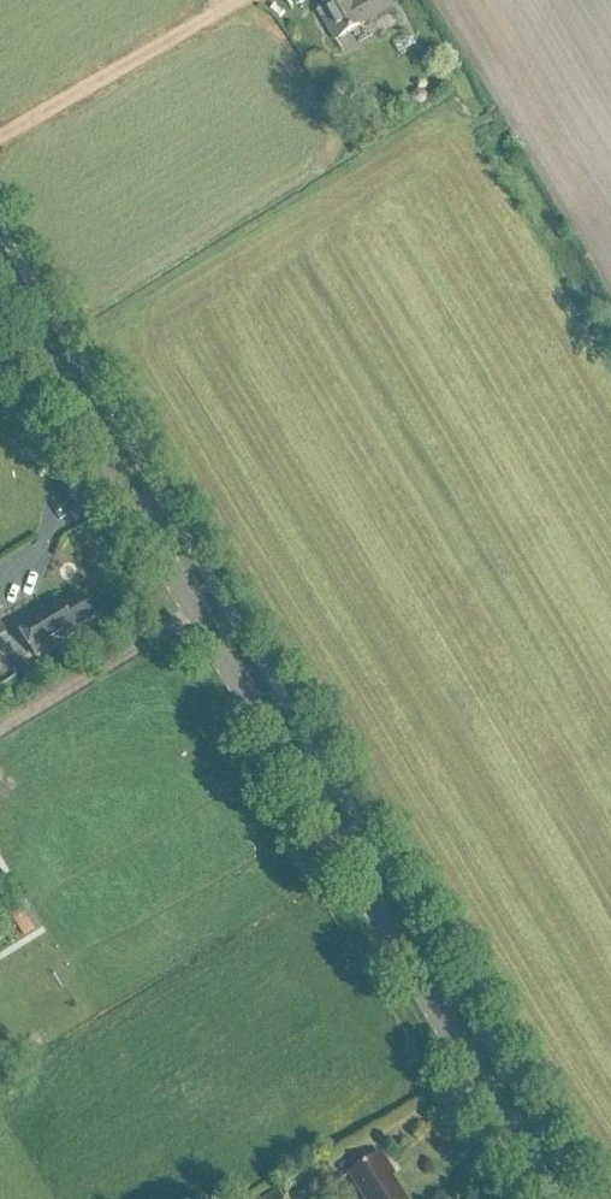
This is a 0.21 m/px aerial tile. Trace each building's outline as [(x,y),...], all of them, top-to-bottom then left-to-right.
[(336,41),(394,9),(389,0),(362,0),(353,4),(351,0),(322,0),(326,7),(319,11),(336,41)] [(26,635),(38,656),(77,632),(75,629),(93,618),(81,599),(64,610),(62,607),(38,621),(41,626),(26,635)] [(367,1198),(405,1198),(388,1171),(390,1169),(382,1156),(352,1172),(367,1198)] [(333,1182),(323,1165),(298,1180),(308,1198),(333,1182)]
